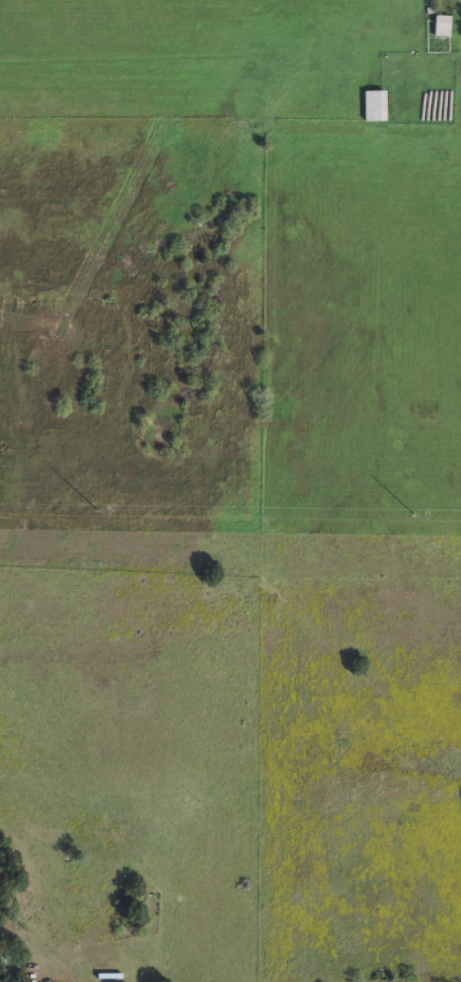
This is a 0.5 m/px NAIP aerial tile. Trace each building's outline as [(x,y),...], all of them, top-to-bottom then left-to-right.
[(447,15),(447,35),(431,35),(431,15),(447,15)] [(361,90),(382,90),(382,120),(361,120),(361,90)]
